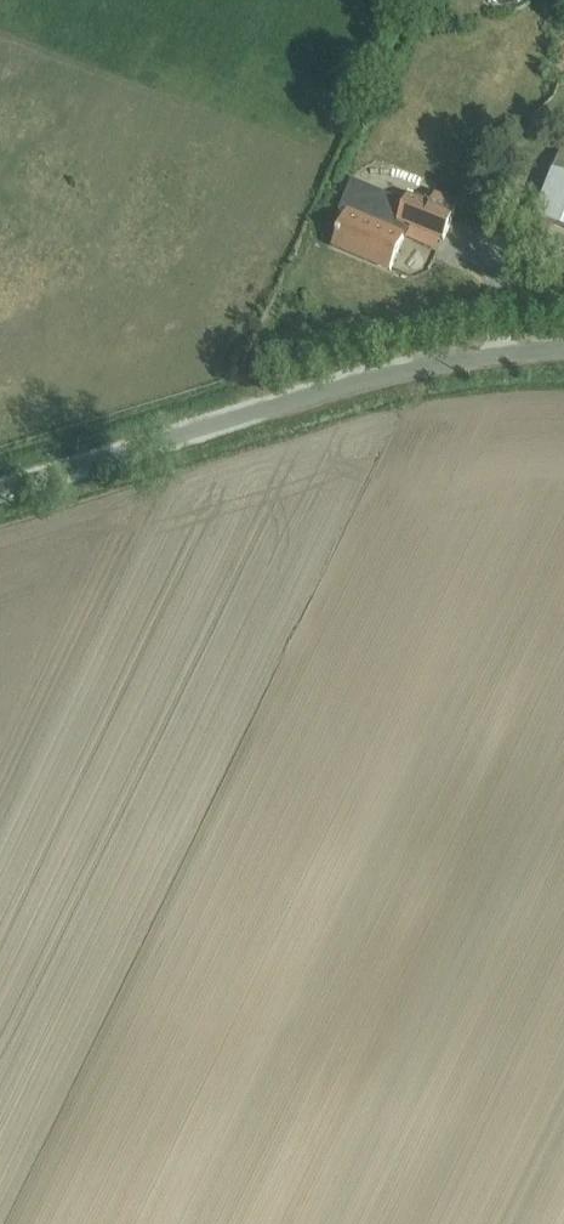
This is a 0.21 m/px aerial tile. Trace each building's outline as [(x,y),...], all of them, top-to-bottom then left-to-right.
[(533,219),(563,230),(563,145),(533,219)] [(405,224),(441,239),(444,240),(459,204),(436,195),(432,204),(408,195),(406,202),(353,180),(341,209),(348,211),(333,246),(391,270),(405,236),(401,234),(405,224)] [(401,234),(405,236),(437,249),(441,239),(405,224),(401,234)]
